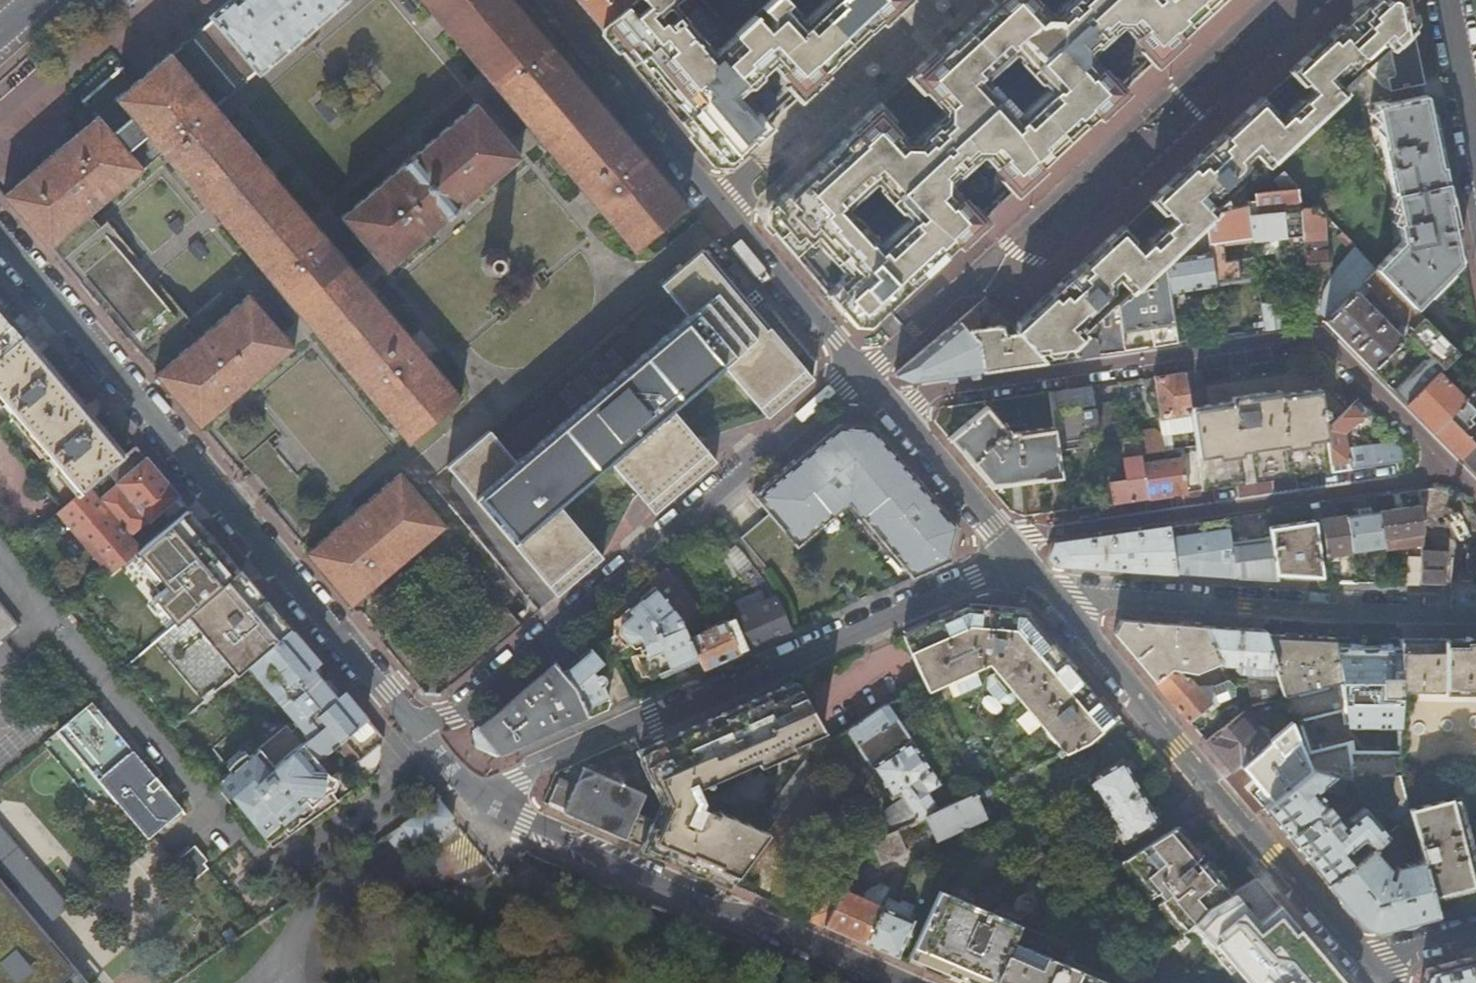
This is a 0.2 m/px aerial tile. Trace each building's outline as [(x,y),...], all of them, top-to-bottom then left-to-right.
[(198,32),(243,86),(256,74),(259,76),(307,36),(346,2),(345,0),(238,0),(236,2),(234,0),(231,0),(209,19),(212,21),(198,32)] [(493,88),(493,90),(633,254),(687,208),(592,98),(593,97),(548,43),(547,44),(510,0),(417,0),(493,88)] [(602,31),(627,10),(638,0),(576,0),(602,31)] [(803,30),(794,20),(800,15),(788,3),(786,0),(774,0),(764,10),(772,18),(771,27),(773,28),(768,32),(755,18),(736,35),(714,55),(721,63),(717,68),(706,56),(708,53),(682,23),(672,31),(661,18),(667,13),(663,8),(673,0),(643,0),(649,7),(637,17),(634,14),(631,16),(627,10),(602,31),(714,163),(729,164),(767,129),(739,99),(772,68),(800,99),(853,50),(906,0),(835,0),(803,30)] [(940,124),(935,124),(922,135),(923,140),(915,147),(908,147),(898,136),(901,133),(878,108),(825,157),(768,209),(767,225),(794,258),(817,239),(827,251),(824,254),(836,268),(839,265),(849,277),(827,296),(850,323),(873,324),(922,279),(983,222),(961,198),(957,200),(947,188),(947,181),(953,176),(960,176),(972,165),(972,158),(978,153),(985,154),(995,166),(993,168),(1015,193),(1071,141),(1122,94),(1100,70),(1097,72),(1087,61),(1087,53),(1093,47),(1100,48),(1112,36),(1111,30),(1118,24),(1125,25),(1136,36),(1133,39),(1155,63),(1209,14),(1223,0),(1068,0),(1061,7),(1062,12),(1055,18),(1047,17),(1038,7),(1040,4),(1036,0),(995,0),(968,25),(911,78),(933,102),(937,100),(947,112),(947,117),(940,124)] [(1375,45),(1378,48),(1382,45),(1389,53),(1411,32),(1404,0),(1371,0),(1338,30),(1292,73),(1311,92),(1278,123),(1260,103),(1207,152),(1153,201),(1172,221),(1139,252),(1120,232),(1069,279),(1014,330),(1018,334),(1039,356),(1072,350),(1071,348),(1085,336),(1080,330),(1083,328),(1079,324),(1083,320),(1079,315),(1083,314),(1107,291),(1108,287),(1106,285),(1115,276),(1131,293),(1145,279),(1165,260),(1212,217),(1217,212),(1202,196),(1209,190),(1212,192),(1215,192),(1238,170),(1239,164),(1242,162),(1240,161),(1252,150),(1267,166),(1343,95),(1329,79),(1347,62),(1350,66),(1352,65),(1375,45)] [(698,8),(687,17),(708,40),(719,31),(698,8)] [(676,15),(666,23),(672,29),(681,22),(676,15)] [(1389,53),(1394,78),(1387,79),(1390,91),(1423,84),(1411,32),(1389,53)] [(1117,43),(1105,53),(1115,65),(1122,65),(1128,60),(1128,54),(1117,43)] [(102,113),(147,167),(160,156),(162,157),(220,225),(274,180),(215,112),(215,109),(227,99),(183,45),(170,56),(169,55),(114,101),(115,102),(102,113)] [(1370,59),(1350,77),(1356,83),(1375,65),(1370,59)] [(1011,92),(1007,95),(1013,101),(1033,83),(1027,77),(1023,81),(1019,78),(1008,88),(1011,92)] [(1297,99),(1286,87),(1274,98),(1285,110),(1297,99)] [(1402,242),(1375,270),(1376,272),(1414,309),(1458,264),(1460,261),(1450,214),(1435,140),(1425,96),(1382,105),(1381,101),(1372,103),(1402,242)] [(474,104),(339,219),(385,273),(520,158),(474,104)] [(48,251),(48,250),(88,216),(147,167),(102,113),(32,172),(2,198),(48,251)] [(1254,167),(1234,186),(1239,192),(1260,173),(1254,167)] [(1257,203),(1247,204),(1253,242),(1284,240),(1287,280),(1305,279),(1305,274),(1300,211),(1299,211),(1299,208),(1298,185),(1283,170),(1273,181),(1281,191),(1256,193),(1257,203)] [(978,172),(966,182),(975,194),(982,194),(988,188),(987,182),(978,172)] [(274,180),(220,225),(407,445),(461,399),(321,234),(320,235),(274,180)] [(1230,200),(1217,212),(1212,217),(1216,248),(1228,246),(1229,249),(1235,248),(1235,244),(1253,242),(1247,204),(1247,198),(1242,199),(1243,205),(1231,205),(1230,200)] [(872,221),(868,224),(873,231),(893,212),(887,206),(883,210),(880,206),(868,217),(872,221)] [(1299,211),(1300,211),(1305,274),(1326,272),(1326,267),(1331,266),(1330,257),(1325,257),(1322,209),(1319,206),(1299,208),(1299,211)] [(195,340),(88,216),(48,250),(79,285),(86,279),(132,334),(125,340),(155,375),(195,340)] [(1158,228),(1147,216),(1135,227),(1146,239),(1158,228)] [(1320,312),(1328,320),(1376,272),(1375,270),(1355,247),(1357,245),(1342,229),(1336,235),(1354,253),(1336,273),(1324,292),(1320,312)] [(660,286),(687,317),(515,462),(488,430),(446,467),(472,498),(512,545),(556,598),(602,559),(558,506),(609,463),(654,516),(716,463),(671,411),(722,367),(767,420),(813,381),(768,328),(729,281),(703,250),(660,286)] [(815,250),(809,255),(814,261),(820,256),(815,250)] [(1210,255),(1165,260),(1170,294),(1214,287),(1210,255)] [(1072,350),(1078,359),(1126,352),(1122,332),(1151,328),(1155,348),(1178,345),(1170,294),(1165,260),(1145,279),(1147,288),(1131,293),(1110,313),(1091,330),(1085,336),(1071,348),(1072,350)] [(833,271),(827,276),(832,282),(837,277),(833,271)] [(1424,319),(1414,309),(1376,272),(1328,320),(1325,324),(1371,371),(1408,335),(1424,319)] [(294,349),(247,296),(195,340),(155,375),(153,376),(200,430),(294,349)] [(984,298),(959,320),(978,343),(982,373),(1047,364),(1039,356),(1018,334),(1004,336),(1002,327),(980,329),(978,322),(994,308),(984,298)] [(1104,307),(1086,324),(1091,330),(1110,313),(1104,307)] [(1426,363),(1394,394),(1407,406),(1440,374),(1459,354),(1424,319),(1408,335),(1439,365),(1434,371),(1426,363)] [(943,333),(894,375),(897,379),(910,384),(982,373),(978,343),(959,320),(950,327),(963,341),(951,343),(943,333)] [(21,337),(6,340),(0,330),(0,355),(21,337)] [(0,355),(0,401),(10,413),(79,495),(79,496),(87,489),(107,473),(124,459),(123,457),(35,353),(22,337),(21,337),(0,355)] [(1190,409),(1191,416),(1202,493),(1246,487),(1241,452),(1252,451),(1257,485),(1330,474),(1323,429),(1345,409),(1309,371),(1205,387),(1208,406),(1190,409)] [(1185,374),(1154,378),(1160,421),(1191,416),(1190,409),(1185,374)] [(1434,434),(1467,401),(1440,374),(1407,406),(1434,434)] [(1054,428),(1057,444),(1069,441),(1074,448),(1083,447),(1086,439),(1098,437),(1091,388),(1049,394),(1054,428)] [(1475,445),(1475,427),(1469,420),(1475,413),(1475,409),(1474,394),(1467,401),(1434,434),(1461,461),(1475,445)] [(1345,409),(1323,429),(1330,474),(1403,464),(1408,450),(1403,445),(1370,451),(1369,449),(1348,452),(1345,432),(1369,410),(1357,398),(1345,409)] [(0,401),(0,422),(10,413),(0,401)] [(1107,401),(1094,402),(1097,429),(1110,428),(1107,401)] [(987,408),(949,440),(991,490),(1062,479),(1057,444),(1054,428),(1010,435),(987,408)] [(829,431),(799,456),(828,491),(886,442),(873,425),(837,424),(829,431)] [(1161,431),(1138,435),(1140,456),(1163,453),(1161,431)] [(886,442),(828,491),(843,508),(849,503),(870,528),(923,485),(886,442)] [(1461,461),(1475,476),(1475,445),(1461,461)] [(124,459),(107,473),(116,484),(145,460),(140,453),(135,447),(123,457),(124,459)] [(799,456),(752,496),(796,548),(843,508),(828,491),(799,456)] [(1126,480),(1110,483),(1113,506),(1146,501),(1142,466),(1141,458),(1124,460),(1126,480)] [(148,522),(164,508),(177,497),(145,460),(116,484),(115,485),(147,522),(148,521),(148,522)] [(1182,460),(1142,466),(1146,501),(1187,495),(1182,460)] [(399,474),(304,554),(351,608),(445,527),(399,474)] [(97,501),(129,537),(147,522),(115,485),(97,501)] [(923,485),(870,528),(913,578),(952,560),(959,528),(950,517),(923,485)] [(129,537),(97,501),(87,489),(79,496),(79,495),(56,513),(110,575),(136,553),(139,550),(129,537)] [(1419,506),(1422,529),(1422,535),(1421,558),(1420,586),(1444,587),(1450,547),(1475,523),(1475,518),(1459,501),(1449,510),(1446,508),(1434,505),(1432,490),(1417,492),(1419,506)] [(188,510),(177,497),(164,508),(170,515),(162,521),(167,527),(188,510)] [(1419,506),(1379,512),(1383,541),(1422,535),(1422,529),(1419,506)] [(1357,515),(1347,517),(1353,554),(1385,549),(1383,541),(1379,512),(1370,513),(1369,508),(1356,510),(1357,515)] [(231,579),(240,571),(188,510),(139,550),(136,553),(152,572),(165,588),(152,599),(173,625),(231,579)] [(1321,521),(1312,523),(1318,559),(1353,554),(1347,517),(1321,520),(1321,521)] [(1227,520),(1199,524),(1203,553),(1200,553),(1199,576),(1236,578),(1231,549),(1227,520)] [(1267,521),(1260,522),(1263,536),(1270,535),(1268,528),(1267,521)] [(1270,538),(1277,576),(1320,578),(1318,559),(1312,523),(1312,522),(1268,528),(1270,535),(1270,538)] [(1199,524),(1169,528),(1174,574),(1199,576),(1200,553),(1203,553),(1199,524)] [(1169,528),(1054,545),(1054,554),(1055,566),(1174,574),(1169,528)] [(1265,544),(1231,549),(1236,578),(1278,581),(1277,576),(1270,538),(1265,539),(1265,544)] [(1420,586),(1421,558),(1407,558),(1406,586),(1420,586)] [(665,570),(650,583),(653,586),(682,620),(686,629),(692,625),(690,622),(700,613),(697,609),(698,608),(665,570)] [(231,579),(283,638),(291,631),(255,589),(240,571),(231,579)] [(248,667),(283,638),(231,579),(194,609),(209,627),(200,634),(221,659),(230,651),(245,670),(248,667)] [(690,639),(686,629),(682,620),(653,586),(652,587),(654,589),(653,590),(656,594),(650,599),(645,604),(642,600),(629,610),(632,614),(620,625),(623,628),(593,653),(591,650),(563,674),(576,689),(586,711),(609,700),(603,687),(604,687),(605,686),(606,685),(606,684),(607,683),(607,681),(606,680),(606,679),(605,678),(604,677),(602,676),(603,671),(618,659),(618,657),(618,656),(630,645),(634,649),(636,649),(639,648),(642,654),(639,656),(649,679),(696,658),(698,658),(700,662),(701,662),(690,639)] [(788,633),(774,601),(734,618),(735,619),(749,650),(788,633)] [(18,627),(0,606),(0,642),(18,627)] [(1017,615),(1014,610),(973,607),(973,611),(1017,615)] [(1028,612),(1014,610),(1017,615),(1026,616),(1034,627),(1038,624),(1028,612)] [(904,640),(923,681),(978,795),(1005,783),(1044,765),(1088,745),(1017,615),(973,611),(970,611),(953,618),(941,624),(929,629),(907,639),(904,640)] [(939,619),(941,624),(953,618),(951,614),(939,619)] [(1026,616),(1017,615),(1088,745),(1115,725),(1112,722),(1097,703),(1083,686),(1049,644),(1034,627),(1026,616)] [(749,650),(735,619),(690,639),(701,662),(704,670),(749,650)] [(905,634),(907,639),(929,629),(927,624),(905,634)] [(1218,664),(1204,629),(1121,624),(1113,637),(1153,684),(1168,672),(1172,672),(1190,674),(1218,664)] [(1275,669),(1266,637),(1264,633),(1204,629),(1218,664),(1220,668),(1236,668),(1235,674),(1248,675),(1249,670),(1275,669)] [(283,638),(248,667),(308,737),(273,767),(258,750),(249,758),(246,755),(228,770),(230,773),(228,775),(234,781),(226,788),(221,781),(219,783),(271,848),(338,801),(329,789),(335,784),(323,770),(314,759),(321,753),(323,755),(366,720),(343,693),(335,700),(322,684),(310,670),(317,663),(291,631),(283,638)] [(1310,772),(1331,778),(1353,785),(1349,761),(1344,726),(1331,642),(1266,637),(1275,669),(1280,687),(1284,702),(1290,724),(1310,772)] [(1378,655),(1390,655),(1390,640),(1378,640),(1378,655)] [(1083,686),(1088,682),(1053,641),(1049,644),(1083,686)] [(1344,726),(1372,726),(1368,655),(1352,655),(1349,642),(1331,642),(1344,726)] [(1402,644),(1401,655),(1401,725),(1400,755),(1400,780),(1475,772),(1475,645),(1402,644)] [(1401,725),(1401,655),(1390,655),(1378,655),(1368,655),(1372,726),(1401,725)] [(474,732),(477,746),(496,756),(588,716),(586,711),(576,689),(563,674),(554,664),(474,732)] [(1197,691),(1189,683),(1179,680),(1172,672),(1168,672),(1153,684),(1188,725),(1210,707),(1216,706),(1232,700),(1233,691),(1226,684),(1210,691),(1197,691)] [(1252,708),(1284,702),(1280,687),(1244,685),(1252,708)] [(547,810),(729,889),(768,836),(718,813),(716,817),(699,809),(702,802),(696,789),(759,762),(763,766),(793,752),(791,747),(824,733),(797,686),(641,755),(664,806),(655,823),(636,814),(644,797),(583,770),(575,787),(561,781),(547,810)] [(1112,722),(1117,717),(1102,699),(1097,703),(1112,722)] [(56,732),(147,840),(182,811),(91,702),(56,732)] [(925,819),(939,813),(927,795),(940,787),(887,707),(847,734),(892,800),(899,795),(903,801),(918,823),(925,819)] [(1203,742),(1230,774),(1259,750),(1268,742),(1240,710),(1203,742)] [(1261,753),(1256,765),(1267,778),(1267,785),(1275,795),(1280,794),(1281,796),(1288,790),(1310,772),(1290,724),(1268,742),(1259,750),(1261,753)] [(1376,783),(1400,780),(1400,755),(1374,758),(1376,783)] [(1353,785),(1376,783),(1374,758),(1349,761),(1353,785)] [(1107,813),(1141,793),(1123,762),(1089,781),(1107,813)] [(777,824),(816,771),(805,763),(765,815),(777,824)] [(1044,765),(1005,783),(1019,805),(1054,784),(1044,765)] [(1264,810),(1327,886),(1370,850),(1387,837),(1363,809),(1342,827),(1314,795),(1331,778),(1310,772),(1288,790),(1281,796),(1264,810)] [(1159,825),(1141,793),(1107,813),(1125,844),(1159,825)] [(988,821),(976,796),(939,813),(925,819),(938,845),(988,821)] [(1432,901),(1475,889),(1475,866),(1469,841),(1458,800),(1409,813),(1410,817),(1419,852),(1422,863),(1432,901)] [(918,823),(903,801),(882,814),(896,833),(918,823)] [(1199,815),(1187,801),(1161,822),(1171,833),(1177,829),(1199,815)] [(1410,817),(1409,813),(1406,804),(1387,819),(1396,829),(1401,825),(1410,817)] [(443,814),(438,809),(389,842),(395,850),(401,845),(407,841),(417,853),(442,833),(452,824),(443,814)] [(1409,855),(1419,852),(1410,817),(1401,825),(1409,855)] [(42,932),(69,908),(0,825),(0,867),(24,895),(17,901),(42,932)] [(1177,829),(1171,833),(1197,863),(1202,859),(1177,829)] [(1171,833),(1129,860),(1188,931),(1208,909),(1227,899),(1203,871),(1199,867),(1197,863),(1171,833)] [(903,857),(893,834),(863,848),(852,873),(851,874),(863,880),(903,857)] [(401,845),(395,850),(399,855),(405,850),(401,845)] [(1392,929),(1437,918),(1432,901),(1422,863),(1395,870),(1392,882),(1386,879),(1388,872),(1370,850),(1327,886),(1326,887),(1358,925),(1380,932),(1392,929)] [(194,853),(178,867),(191,884),(208,869),(194,853)] [(1227,899),(1234,895),(1209,866),(1203,871),(1227,899)] [(822,888),(807,922),(825,930),(843,892),(851,874),(852,873),(842,869),(839,875),(843,878),(839,887),(833,887),(827,885),(825,889),(822,888)] [(1279,909),(1246,869),(1239,875),(1248,887),(1275,944),(1293,966),(1309,953),(1294,936),(1280,919),(1285,916),(1279,909)] [(858,899),(843,892),(825,930),(865,947),(883,910),(886,902),(898,908),(909,885),(897,880),(894,881),(889,894),(878,889),(858,899)] [(42,932),(17,901),(0,882),(0,982),(85,982),(42,932)] [(939,894),(937,899),(939,900),(926,929),(924,928),(912,955),(975,982),(994,982),(1019,929),(939,894)] [(883,910),(865,947),(898,962),(915,924),(883,910)] [(1314,949),(1285,916),(1280,919),(1294,936),(1309,953),(1314,949)] [(1019,929),(994,982),(1113,982),(1063,962),(1068,950),(1019,929)] [(1293,966),(1302,976),(1295,982),(1340,982),(1341,982),(1314,949),(1309,953),(1293,966)] [(1191,950),(1161,978),(1166,982),(1221,982),(1191,950)] [(1427,972),(1424,982),(1475,982),(1475,959),(1427,972)] [(1244,970),(1230,982),(1252,982),(1244,970)]
